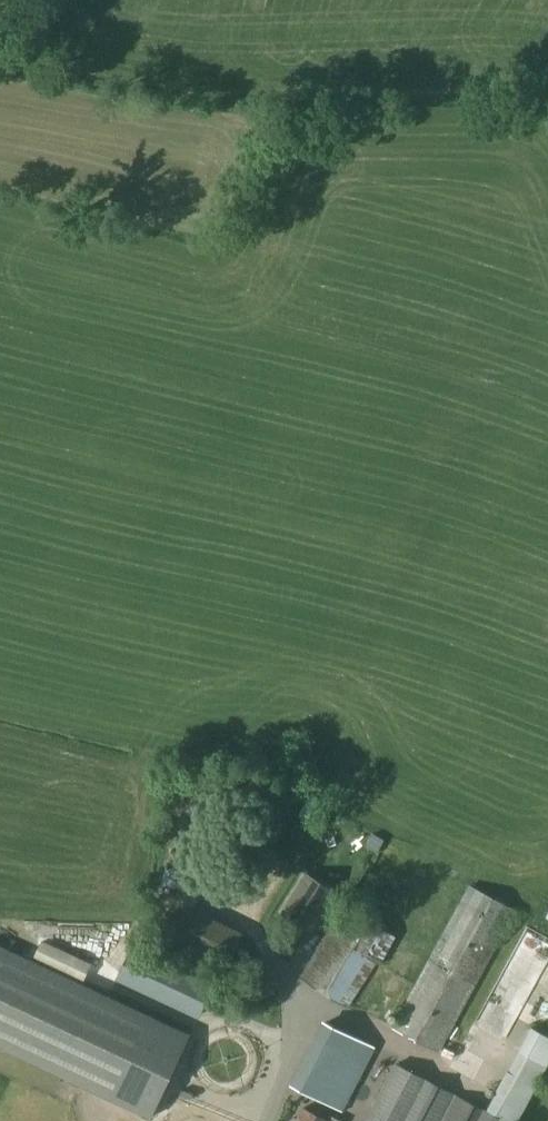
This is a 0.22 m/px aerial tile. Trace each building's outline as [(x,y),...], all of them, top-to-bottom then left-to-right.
[(260,866),(303,785),(319,757),(298,746),(284,774),(282,773),(239,855),(260,866)] [(333,891),(305,874),(281,913),(309,930),(333,891)] [(453,887),(385,1037),(435,1059),(502,910),(453,887)] [(185,904),(167,947),(224,975),(244,932),(185,904)] [(494,939),(506,945),(519,919),(506,913),(494,939)] [(503,1043),(539,932),(510,923),(474,1034),(503,1043)] [(352,930),(314,997),(341,1012),(379,945),(352,930)] [(151,1117),(189,1035),(0,946),(0,1047),(150,1118),(151,1117)] [(115,979),(199,1018),(214,987),(131,947),(115,979)] [(289,1085),(342,1112),(375,1047),(322,1020),(289,1085)] [(395,1063),(364,1120),(504,1120),(395,1063)] [(324,1119),(302,1108),(296,1119),(293,1118),(291,1118),(290,1120),(339,1120),(327,1115),(324,1119)]
